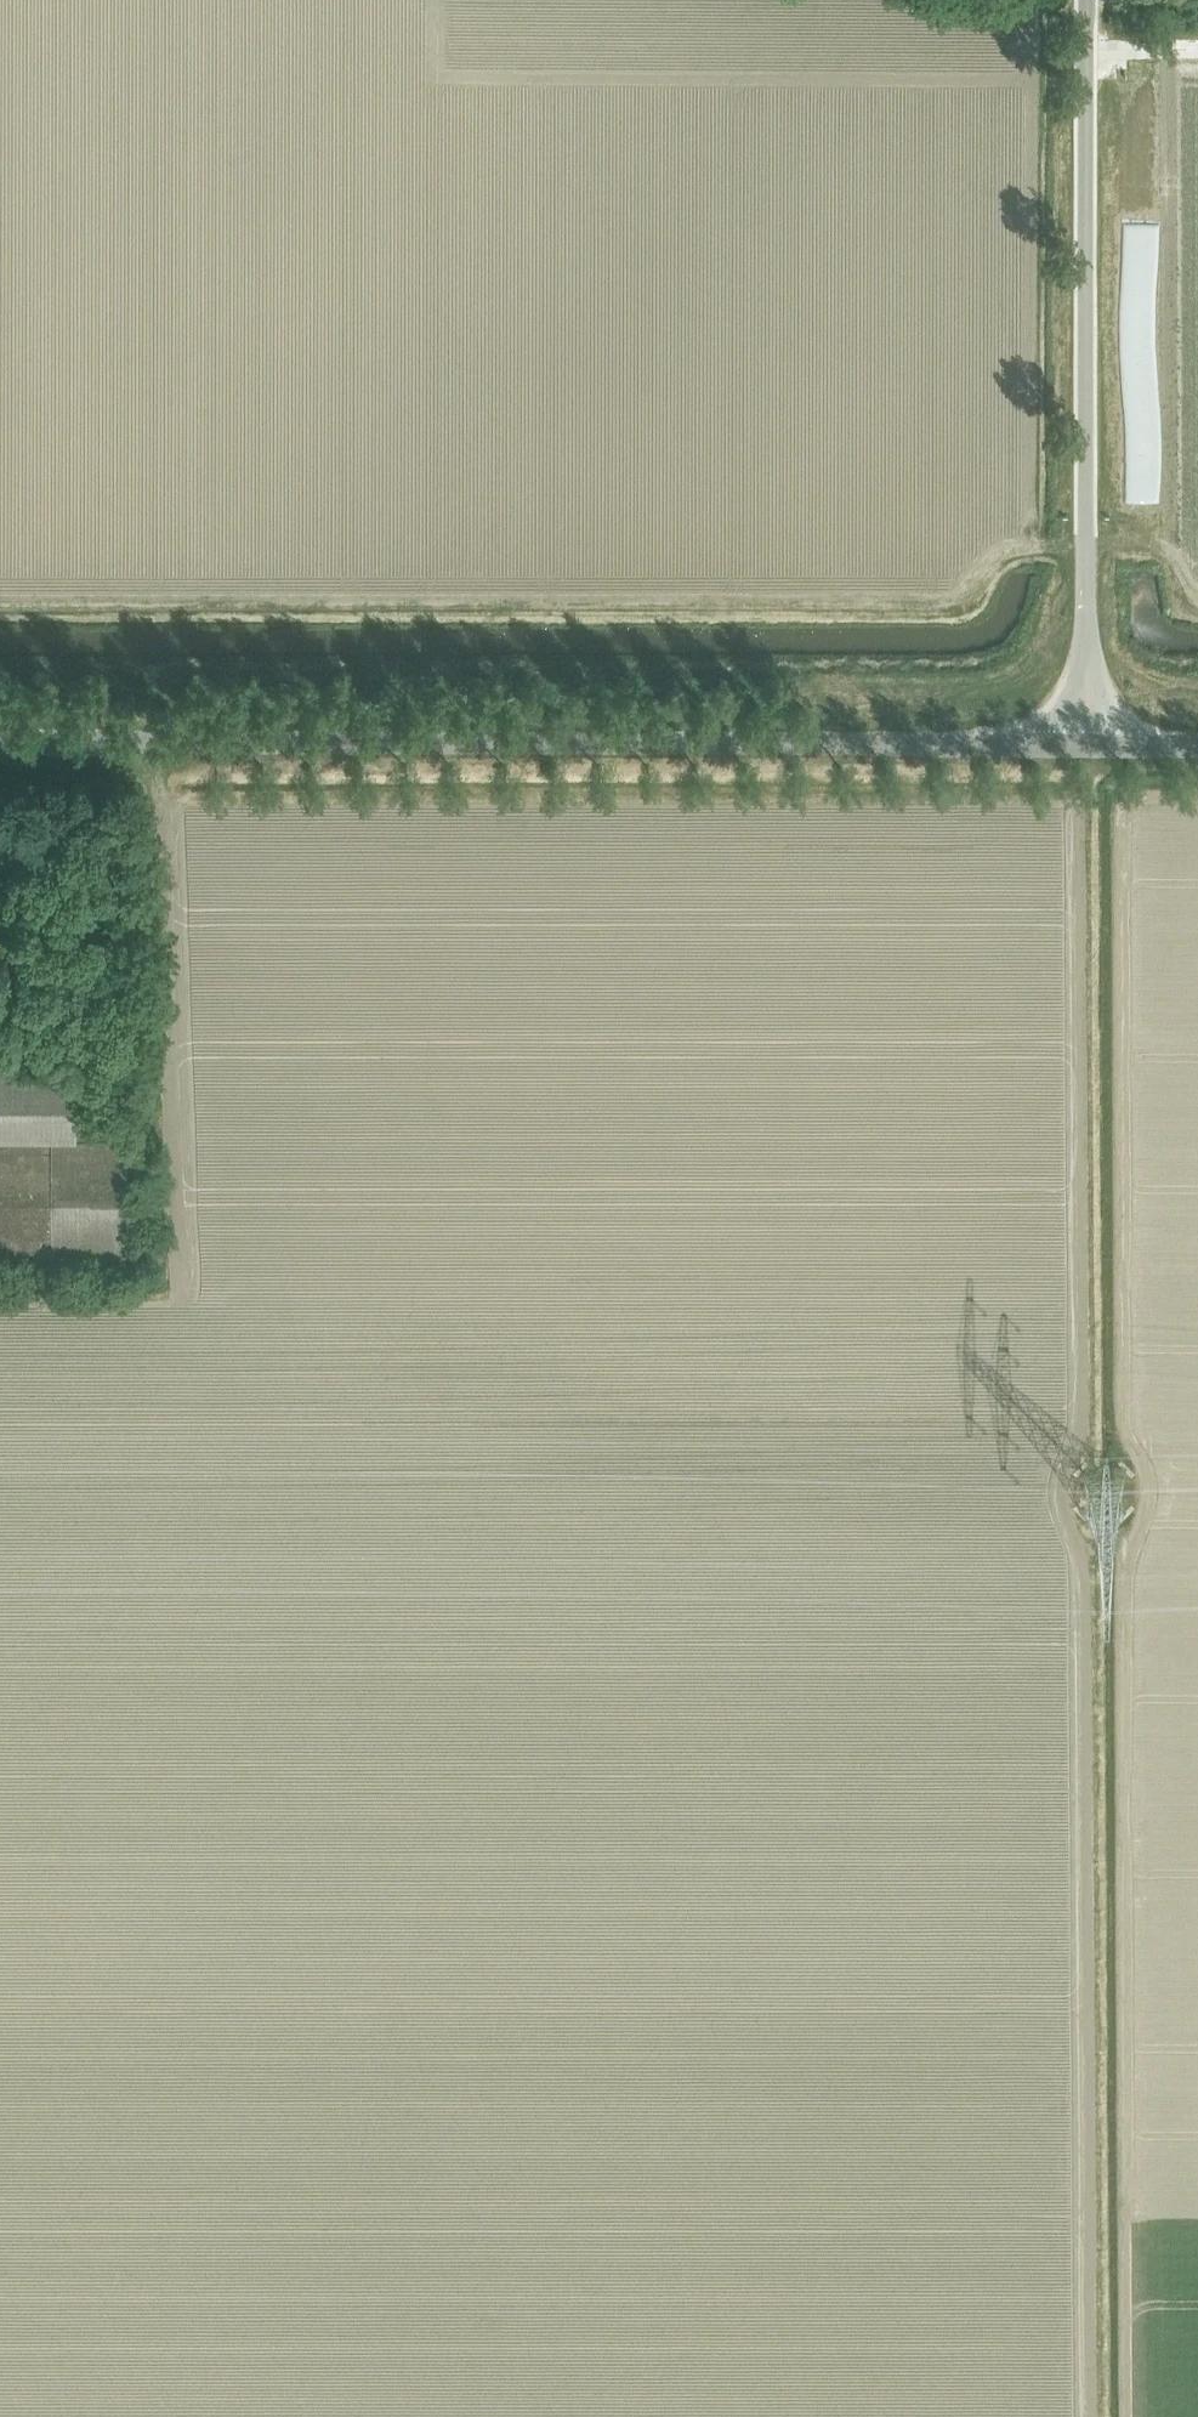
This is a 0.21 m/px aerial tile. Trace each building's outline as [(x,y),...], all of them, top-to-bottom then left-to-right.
[(128,1250),(128,1141),(93,1141),(93,1119),(77,1119),(77,1071),(0,1071),(0,1250),(128,1250)]
